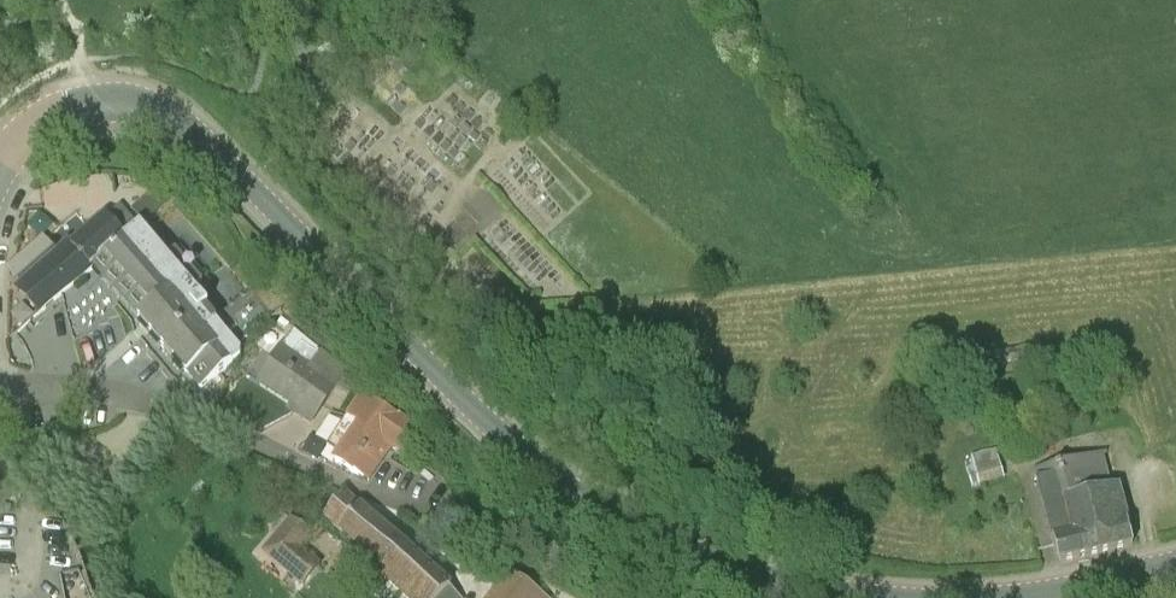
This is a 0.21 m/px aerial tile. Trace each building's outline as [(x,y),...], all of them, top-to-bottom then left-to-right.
[(124,239),(139,227),(120,205),(106,218),(106,217),(23,288),(42,310),(98,262),(98,263),(125,240),(124,239)] [(175,251),(167,257),(140,226),(139,227),(124,239),(125,240),(98,263),(143,315),(138,320),(201,392),(243,356),(236,348),(273,318),(269,312),(283,301),(265,279),(217,322),(205,310),(208,307),(194,290),(201,284),(175,251)] [(277,326),(286,332),(292,322),(283,317),(277,326)] [(320,349),(318,352),(301,342),(293,355),(281,348),(264,375),(301,399),(296,406),(315,417),(347,367),(320,349)] [(362,393),(348,415),(328,447),(340,455),(335,463),(353,474),(354,474),(369,481),(391,448),(391,446),(402,453),(409,442),(417,440),(423,432),(362,393)] [(997,454),(964,463),(971,488),(1004,479),(997,454)] [(1133,546),(1118,487),(1107,489),(1099,455),(1035,470),(1058,565),(1133,546)] [(453,593),(449,589),(404,547),(344,495),(325,517),(382,566),(377,571),(406,597),(458,597),(453,593)] [(293,522),(267,553),(291,573),(305,555),(299,550),(310,537),(293,522)] [(512,575),(495,597),(543,597),(512,575)]
